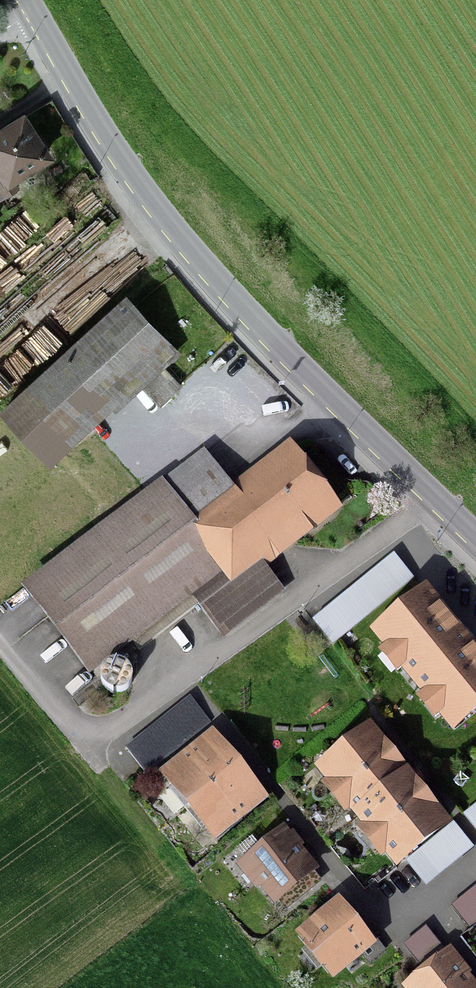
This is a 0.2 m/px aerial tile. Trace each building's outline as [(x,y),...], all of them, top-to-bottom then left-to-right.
[(9,176),(46,154),(23,116),(0,130),(0,196),(1,198),(16,188),(9,176)] [(166,341),(125,296),(2,407),(43,452),(166,341)] [(27,438),(9,418),(0,426),(0,463),(27,438)] [(237,496),(204,453),(28,590),(92,672),(190,595),(222,635),(283,587),(260,558),(330,503),(291,454),(237,496)] [(333,645),(413,576),(397,557),(316,626),(333,645)] [(378,634),(455,729),(475,712),(475,657),(426,595),(378,634)] [(104,677),(105,686),(110,692),(119,694),(126,691),(131,684),(131,676),(126,669),(118,667),(110,669),(104,677)] [(194,700),(129,750),(147,773),(212,723),(194,700)] [(450,820),(366,720),(304,772),(389,872),(412,852),(447,822),(450,820)] [(165,775),(190,806),(238,768),(213,737),(165,775)] [(262,797),(238,768),(190,806),(214,836),(262,797)] [(465,815),(475,828),(475,806),(465,815)] [(455,825),(409,863),(427,886),(474,848),(455,825)] [(270,911),(320,871),(285,828),(235,868),(270,911)] [(455,905),(471,924),(475,919),(475,888),(455,905)] [(331,976),(374,943),(341,900),(298,933),(331,976)] [(449,954),(410,987),(411,987),(475,987),(475,986),(449,954)]
